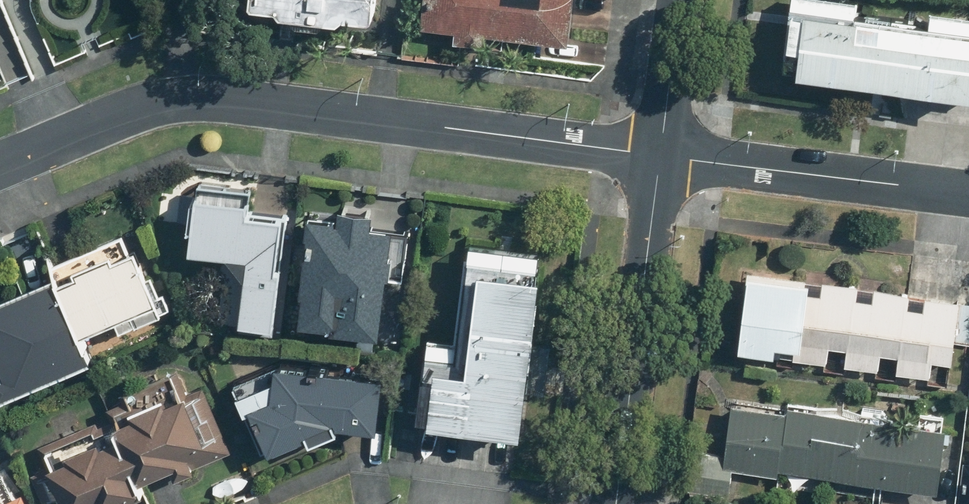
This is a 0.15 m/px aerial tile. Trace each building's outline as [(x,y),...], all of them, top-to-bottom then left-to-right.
[(228,18),(273,21),(347,26),(349,0),(229,0),(228,18)] [(398,22),(543,38),(548,0),(400,0),(398,22)] [(782,9),(775,74),(961,94),(968,28),(782,9)] [(199,243),(257,247),(248,319),(282,322),(295,209),(260,205),(262,184),(207,177),(199,243)] [(296,332),(372,343),(388,236),(366,233),(368,218),(342,214),(340,229),(312,225),(296,332)] [(129,234),(64,260),(90,325),(126,311),(129,319),(172,302),(147,240),(134,246),(129,234)] [(437,333),(429,410),(534,421),(553,242),(480,235),(470,336),(437,333)] [(889,346),(906,348),(903,367),(937,372),(940,352),(958,355),(967,292),(758,264),(750,323),(747,339),(784,344),(786,333),(807,336),(805,353),(834,357),(836,339),(854,342),(851,362),(886,366),(889,346)] [(19,372),(24,382),(63,365),(59,355),(91,341),(60,273),(0,300),(0,330),(19,372)] [(271,448),(314,430),(316,436),(350,420),(347,414),(387,420),(395,366),(287,351),(287,357),(240,377),(271,448)] [(38,468),(53,503),(126,503),(123,497),(238,449),(216,396),(215,397),(209,382),(190,389),(181,366),(129,388),(133,395),(117,402),(124,418),(103,427),(99,418),(45,440),(54,462),(38,468)] [(897,410),(795,398),(795,405),(739,398),(732,457),(948,482),(955,423),(897,417),(897,410)] [(33,481),(13,489),(0,458),(0,503),(42,503),(33,481)]
